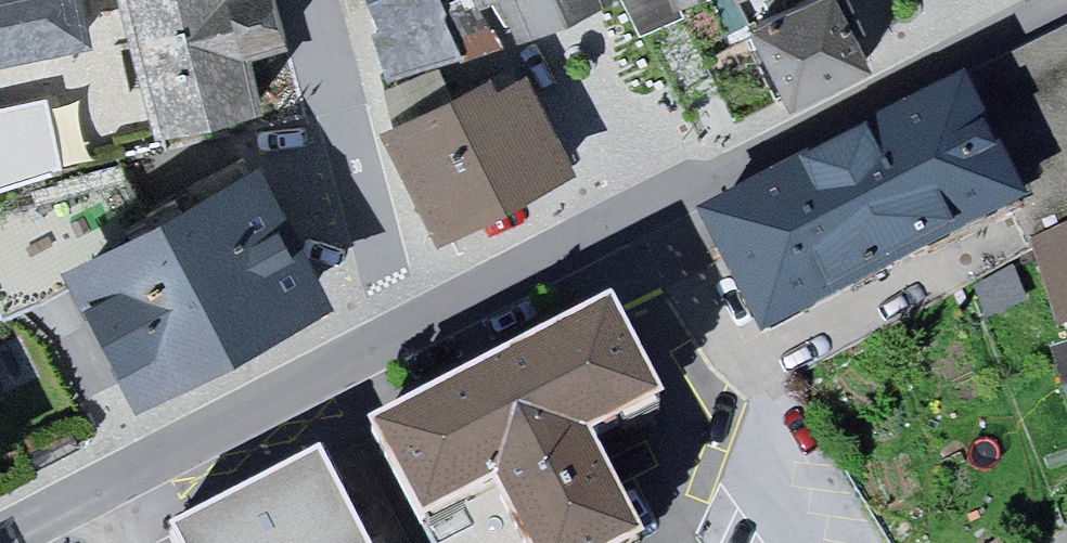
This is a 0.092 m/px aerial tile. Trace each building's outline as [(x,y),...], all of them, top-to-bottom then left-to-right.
[(155,116),(125,0),(57,0),(57,11),(0,21),(0,158),(155,116)] [(155,116),(158,130),(270,102),(257,50),(295,41),(285,0),(125,0),(155,116)] [(394,84),(474,60),(451,0),(374,0),(394,84)] [(504,43),(593,0),(486,0),(504,43)] [(717,0),(630,0),(642,29),(717,0)] [(753,19),(792,105),(885,59),(859,0),(792,0),(753,19)] [(1030,216),(1040,233),(1066,220),(1066,28),(1035,42),(989,62),(963,77),(966,88),(1030,216)] [(389,127),(441,241),(576,180),(534,86),(505,99),(496,79),(389,127)] [(694,223),(758,351),(1030,216),(966,88),(819,161),(694,223)] [(73,259),(143,407),(331,319),(261,171),(73,259)] [(1040,233),(1026,236),(1054,324),(1066,320),(1066,220),(1040,233)] [(510,542),(629,542),(586,458),(657,422),(607,323),(364,446),(413,542),(446,542),(497,517),(510,542)] [(1066,396),(1066,356),(1055,360),(1066,396)] [(331,457),(162,541),(164,542),(374,542),(331,457)]
